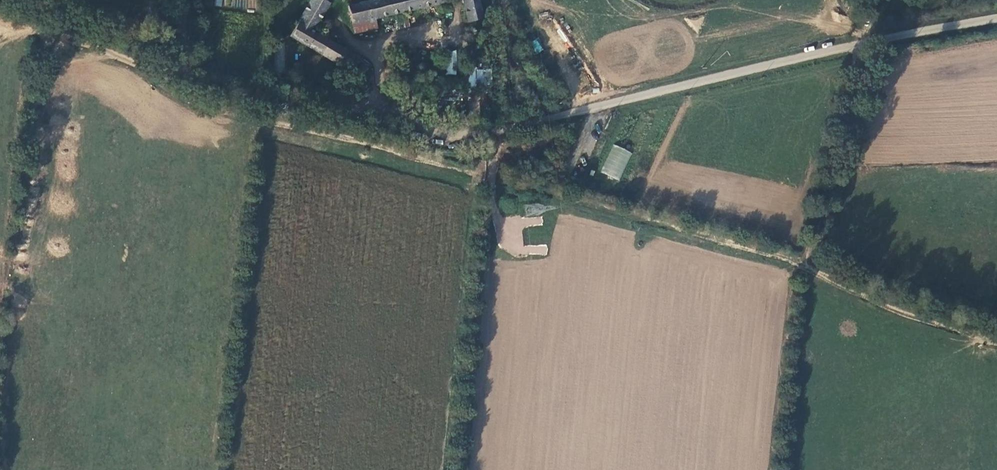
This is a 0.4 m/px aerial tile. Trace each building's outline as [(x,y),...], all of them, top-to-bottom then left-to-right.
[(290,36),(351,71),(359,59),(313,31),(329,3),(322,0),(311,0),(290,36)] [(348,5),(352,22),(374,18),(453,0),(372,0),(348,5)] [(478,0),(462,0),(467,21),(481,18),(478,0)] [(376,28),(374,18),(352,22),(353,32),(376,28)] [(536,53),(543,50),(538,38),(531,41),(536,53)] [(282,49),(275,51),(278,68),(285,67),(282,49)] [(444,74),(456,74),(457,51),(445,51),(444,74)] [(470,68),(469,88),(491,88),(491,69),(470,68)] [(621,180),(631,151),(612,144),(601,173),(621,180)]
